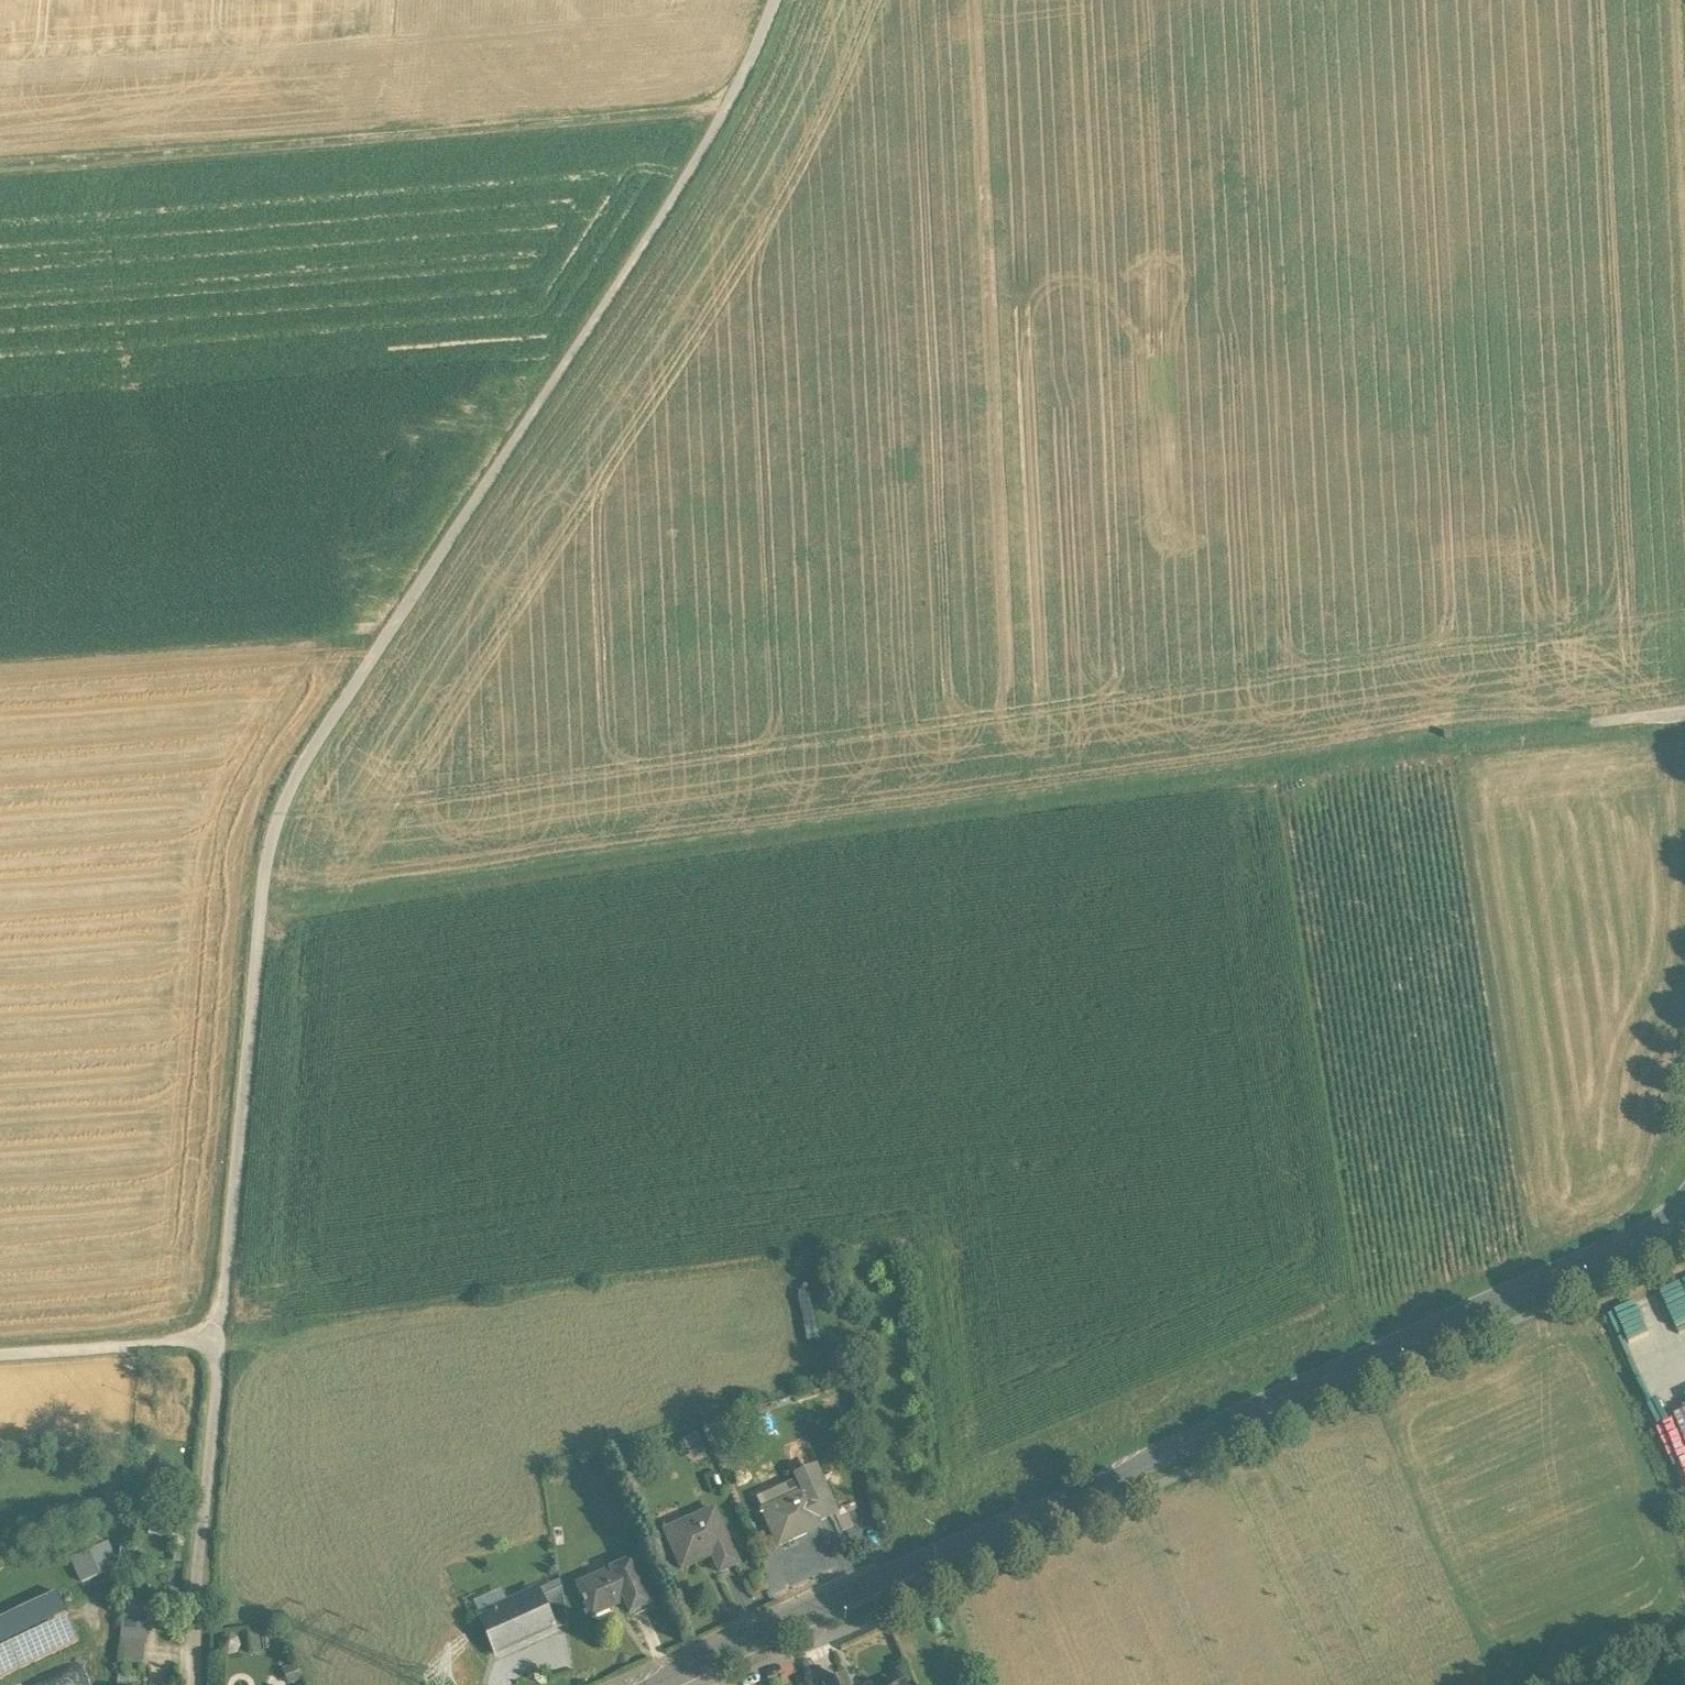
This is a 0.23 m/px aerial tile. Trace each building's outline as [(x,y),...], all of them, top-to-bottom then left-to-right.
[(801,1507),(773,1519),(779,1533),(768,1538),(777,1558),(804,1546),(799,1534),(811,1529),(813,1533),(831,1525),(812,1483),(794,1491),(801,1507)] [(714,1521),(683,1535),(686,1543),(670,1550),(683,1580),(713,1566),(721,1583),(738,1576),(714,1521)] [(164,1524),(142,1524),(142,1538),(165,1538),(164,1524)] [(630,1572),(579,1595),(585,1608),(582,1610),(584,1614),(587,1612),(593,1626),(626,1611),(632,1623),(650,1615),(630,1572)] [(0,1628),(0,1684),(2,1684),(76,1650),(54,1603),(0,1628)] [(534,1603),(510,1613),(478,1628),(495,1666),(514,1657),(513,1655),(524,1651),(524,1653),(551,1641),(534,1603)] [(145,1633),(121,1631),(120,1649),(144,1651),(145,1633)] [(144,1651),(120,1649),(119,1671),(143,1673),(144,1651)] [(283,1679),(286,1684),(300,1684),(295,1675),(283,1679)]
